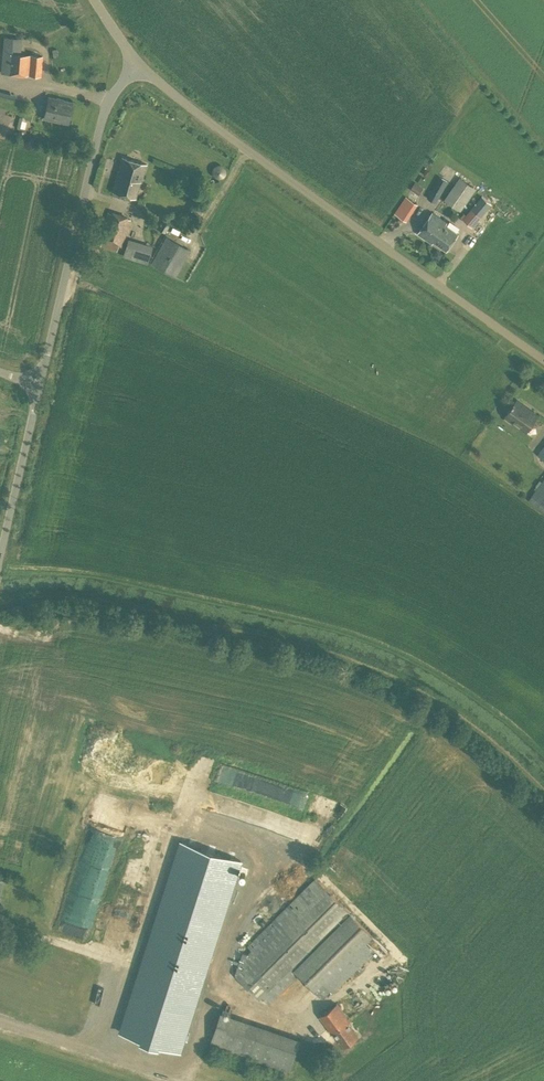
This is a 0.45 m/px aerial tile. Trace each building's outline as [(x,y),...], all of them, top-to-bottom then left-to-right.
[(41,76),(42,56),(21,54),(22,38),(3,37),(0,73),(41,76)] [(67,123),(72,102),(49,96),(44,117),(67,123)] [(135,198),(146,164),(121,157),(112,191),(135,198)] [(437,203),(448,181),(438,176),(427,198),(437,203)] [(460,211),(476,188),(460,177),(444,200),(460,211)] [(415,182),(410,189),(419,194),(424,187),(415,182)] [(394,213),(404,220),(406,222),(418,205),(405,196),(394,213)] [(472,227),(490,207),(482,200),(483,199),(479,196),(470,207),(471,208),(462,219),(472,227)] [(122,247),(130,219),(106,211),(98,239),(122,247)] [(439,226),(443,220),(432,213),(418,233),(429,241),(431,239),(431,240),(440,227),(439,226)] [(431,239),(429,241),(432,243),(433,241),(446,250),(458,233),(445,224),(446,223),(443,220),(439,226),(440,227),(431,240),(431,239)] [(175,277),(190,250),(166,237),(151,263),(175,277)] [(122,256),(147,263),(153,245),(127,238),(122,256)] [(526,432),(538,415),(517,400),(505,416),(526,432)] [(531,495),(543,505),(543,478),(531,495)] [(181,840),(118,1031),(177,1051),(239,860),(181,840)] [(366,943),(373,936),(350,913),(315,878),(287,906),(247,946),(251,950),(248,954),(243,952),(236,975),(259,1000),(261,997),(269,1005),(299,975),(322,999),(330,991),(332,993),(374,952),(370,948),(366,943)] [(358,1036),(349,1023),(350,1022),(337,1003),(319,1016),(333,1035),(335,1034),(344,1046),(358,1036)] [(290,1070),(300,1037),(219,1012),(208,1045),(290,1070)]
